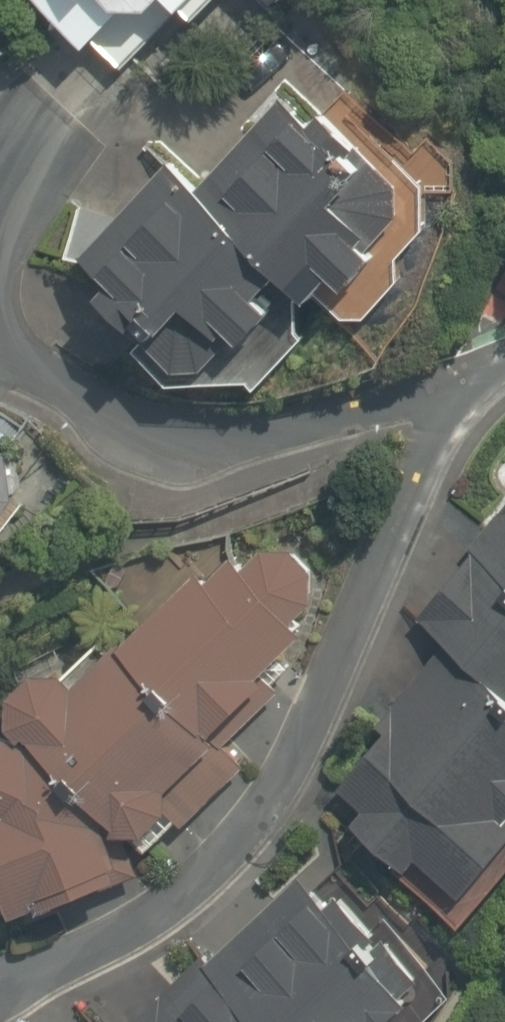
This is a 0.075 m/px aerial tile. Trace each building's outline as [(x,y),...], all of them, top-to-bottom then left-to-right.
[(135,19),(168,20),(188,2),(211,19),(228,0),(42,0),(104,54),(135,19)] [(78,206),(80,274),(177,362),(184,367),(193,371),(201,373),(210,373),(219,371),(228,368),(235,363),(242,357),(246,351),(258,362),(312,303),(336,325),(395,260),(383,249),(420,208),(297,96),(204,199),(173,171),(130,218),(78,206)] [(2,540),(11,534),(19,527),(25,518),(29,508),(32,497),(32,486),(31,476),(27,465),(24,459),(0,444),(0,541),(2,540)] [(424,616),(504,681),(504,515),(424,616)] [(30,700),(27,729),(167,861),(253,770),(231,749),(281,696),(272,688),(295,665),(303,673),(326,648),(306,628),(331,577),(301,549),(212,586),(200,574),(93,688),(83,678),(53,675),(30,700)] [(444,656),(384,735),(397,744),(352,804),(373,820),(366,830),(427,877),(435,867),(476,898),(504,860),(504,703),(444,656)] [(2,919),(93,909),(104,905),(114,899),(125,887),(130,872),(131,856),(126,841),(116,829),(102,820),(83,817),(82,808),(75,782),(56,763),(0,735),(0,918),(2,919)] [(269,1021),(426,1021),(305,883),(216,961),(269,1021)] [(216,961),(146,1021),(269,1021),(216,961)]
